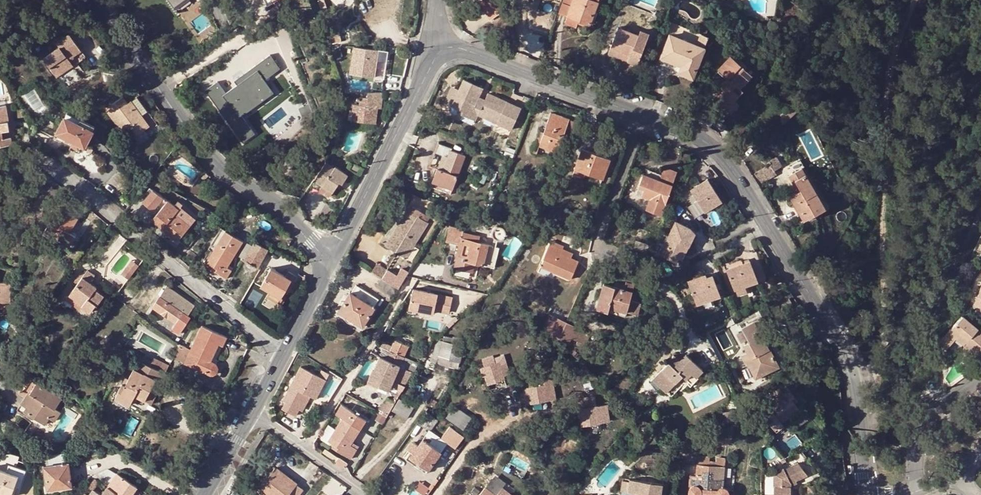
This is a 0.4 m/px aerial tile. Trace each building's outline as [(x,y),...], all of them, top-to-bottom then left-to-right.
[(198,4),(195,0),(186,0),(177,6),(183,14),(198,4)] [(478,1),(476,3),(489,20),(503,9),(496,0),(478,0),(478,1)] [(566,18),(577,21),(588,25),(597,0),(573,0),(571,4),(570,6),(567,16),(566,18)] [(562,3),(558,13),(567,16),(570,6),(562,3)] [(577,21),(566,18),(564,24),(575,28),(577,21)] [(700,34),(705,35),(707,29),(698,25),(696,32),(700,34)] [(617,27),(609,47),(624,53),(622,56),(628,58),(627,60),(637,64),(639,58),(641,59),(642,56),(640,55),(643,48),(634,44),(638,34),(617,27)] [(638,34),(634,44),(643,48),(648,33),(639,30),(638,34)] [(42,58),(53,74),(71,63),(72,65),(84,57),(69,34),(55,42),(58,47),(42,58)] [(695,45),(703,48),(708,36),(705,35),(700,34),(695,45)] [(692,77),(703,48),(695,45),(669,35),(660,58),(680,66),(678,72),(692,77)] [(379,48),(356,43),(350,70),(373,75),(379,48)] [(609,47),(607,53),(627,60),(628,58),(622,56),(624,53),(609,47)] [(243,143),(255,134),(240,112),(259,99),(260,100),(270,93),(262,82),(280,69),(269,55),(234,80),(237,85),(226,93),(217,81),(205,90),(243,143)] [(714,92),(719,96),(723,100),(720,103),(731,112),(737,105),(734,102),(742,91),(738,88),(750,74),(729,57),(721,66),(730,74),(726,77),(726,78),(714,92)] [(71,63),(53,74),(55,77),(72,65),(71,63)] [(721,66),(717,71),(726,78),(726,77),(730,74),(721,66)] [(451,107),(457,109),(461,111),(460,114),(474,120),(477,114),(479,109),(473,106),(476,99),(478,96),(481,89),(464,80),(459,90),(451,107)] [(444,103),(451,107),(459,90),(452,87),(444,103)] [(134,88),(123,95),(128,102),(131,100),(136,97),(139,95),(134,88)] [(358,105),(353,104),(352,113),(349,112),(348,119),(375,122),(377,107),(380,107),(382,92),(366,92),(366,98),(359,97),(358,105)] [(479,109),(477,114),(511,130),(521,109),(487,93),(484,99),(482,102),(476,99),(473,106),(479,109)] [(121,131),(127,127),(129,125),(136,135),(144,129),(146,132),(156,125),(136,97),(131,100),(128,102),(123,95),(111,104),(113,107),(107,111),(121,131)] [(796,110),(788,102),(778,112),(782,124),(796,110)] [(8,130),(5,105),(0,105),(0,131),(8,130)] [(309,105),(299,109),(302,118),(312,113),(309,105)] [(56,134),(73,142),(78,144),(83,146),(93,126),(66,113),(56,134)] [(550,114),(543,133),(539,146),(557,152),(565,128),(570,130),(573,121),(550,114)] [(742,122),(735,129),(741,134),(745,130),(745,125),(742,122)] [(129,125),(127,127),(136,140),(146,132),(144,129),(136,135),(129,125)] [(8,130),(0,131),(0,135),(0,138),(9,137),(8,130)] [(539,146),(543,133),(538,131),(534,145),(539,146)] [(10,145),(9,137),(0,138),(0,135),(0,146),(10,145)] [(433,151),(442,154),(447,156),(442,170),(437,168),(432,182),(452,189),(464,156),(449,150),(450,148),(438,144),(439,142),(437,142),(433,151)] [(582,149),(574,169),(585,173),(602,179),(609,159),(582,149)] [(442,154),(433,151),(428,165),(437,168),(442,154)] [(447,156),(442,154),(437,168),(442,170),(447,156)] [(776,157),(767,162),(771,168),(780,163),(776,157)] [(325,161),(314,179),(322,185),(319,190),(329,196),(336,185),(339,181),(342,183),(347,174),(335,166),(334,167),(325,161)] [(767,162),(753,171),(758,179),(763,176),(765,179),(774,174),(771,168),(767,162)] [(642,175),(638,188),(643,190),(641,196),(649,199),(646,209),(661,215),(676,172),(663,168),(659,181),(642,175)] [(803,172),(801,168),(788,176),(792,182),(794,181),(800,191),(797,192),(789,196),(803,221),(825,208),(803,172)] [(585,173),(574,169),(570,178),(582,182),(585,173)] [(708,179),(690,191),(705,213),(722,201),(708,179)] [(208,180),(204,184),(210,189),(214,186),(209,182),(209,181),(208,180)] [(161,199),(163,197),(152,190),(142,202),(152,210),(161,199)] [(168,200),(166,202),(154,216),(164,224),(165,222),(168,225),(164,230),(177,241),(190,226),(177,215),(175,213),(178,209),(168,200)] [(69,232),(73,226),(69,225),(74,216),(59,207),(44,230),(69,245),(75,237),(69,232)] [(408,210),(386,246),(405,257),(427,222),(408,210)] [(69,225),(73,226),(78,218),(74,216),(69,225)] [(164,224),(154,216),(152,219),(164,230),(168,225),(165,222),(164,224)] [(675,221),(659,255),(675,263),(677,259),(684,245),(687,247),(688,247),(694,234),(689,228),(675,221)] [(463,229),(449,225),(446,241),(459,244),(454,267),(472,271),(474,263),(494,267),(498,247),(462,238),(463,229)] [(505,235),(506,232),(506,230),(504,228),(502,226),(500,225),(497,226),(495,227),(493,229),(492,231),(492,233),(493,236),(495,238),(497,239),(500,239),(502,239),(504,237),(505,235)] [(207,262),(213,266),(217,268),(215,271),(226,278),(231,270),(227,268),(243,241),(225,231),(207,262)] [(551,240),(541,261),(552,266),(553,264),(557,266),(555,271),(570,278),(578,261),(570,257),(573,253),(562,248),(563,245),(551,240)] [(646,243),(635,240),(634,244),(633,247),(644,250),(646,243)] [(244,258),(243,260),(260,270),(260,269),(258,268),(261,262),(264,257),(268,250),(254,241),(251,246),(244,258)] [(240,256),(244,258),(251,246),(247,243),(240,256)] [(681,260),(687,247),(684,245),(677,259),(681,260)] [(280,256),(268,250),(264,257),(276,262),(280,256)] [(128,279),(139,265),(132,260),(121,274),(128,279)] [(552,266),(541,261),(540,264),(555,271),(557,266),(553,264),(552,266)] [(751,264),(728,271),(735,291),(747,288),(758,284),(751,264)] [(260,286),(270,291),(281,297),(284,291),(286,287),(290,288),(297,277),(288,272),(285,276),(271,268),(260,286)] [(387,270),(382,278),(398,288),(408,273),(402,269),(397,276),(387,270)] [(77,284),(69,294),(83,305),(82,307),(89,312),(96,305),(97,305),(97,304),(103,296),(95,290),(96,287),(89,282),(94,276),(87,270),(84,274),(77,284)] [(74,281),(77,284),(84,274),(81,272),(74,281)] [(714,275),(691,283),(698,303),(721,296),(714,275)] [(381,279),(377,285),(382,289),(381,290),(392,297),(397,289),(381,279)] [(0,282),(0,302),(10,302),(11,282),(0,282)] [(596,309),(607,312),(608,307),(616,310),(615,314),(625,317),(626,312),(636,315),(640,303),(632,300),(630,299),(632,294),(634,285),(626,283),(623,289),(603,284),(596,309)] [(350,292),(338,311),(363,327),(375,308),(374,307),(378,299),(356,285),(351,292),(350,292)] [(167,286),(153,307),(177,323),(184,314),(187,316),(195,305),(167,286)] [(747,288),(735,291),(737,297),(749,293),(747,288)] [(450,297),(413,289),(408,308),(433,314),(434,309),(436,301),(448,304),(450,297)] [(779,303),(792,296),(788,289),(775,296),(779,303)] [(281,297),(270,291),(266,297),(278,303),(279,300),(281,301),(283,298),(281,297)] [(83,305),(69,294),(66,299),(80,309),(82,307),(83,305)] [(448,304),(436,301),(434,309),(446,311),(448,304)] [(542,326),(546,331),(548,332),(555,317),(548,313),(542,326)] [(187,316),(184,314),(177,323),(172,330),(179,334),(191,318),(187,316)] [(963,344),(965,342),(978,354),(980,350),(980,332),(962,315),(948,331),(963,344)] [(548,332),(555,339),(556,337),(564,321),(555,317),(548,332)] [(748,361),(752,369),(760,365),(764,372),(776,366),(770,354),(767,355),(764,350),(773,346),(759,319),(742,328),(750,343),(746,345),(749,353),(742,356),(745,362),(748,361)] [(574,326),(564,321),(556,337),(566,342),(569,336),(574,326)] [(174,358),(209,374),(214,374),(217,371),(217,368),(214,364),(210,361),(218,344),(222,346),(226,338),(202,326),(191,350),(180,345),(174,358)] [(574,326),(569,336),(580,342),(585,331),(574,326)] [(432,357),(439,358),(439,357),(459,361),(463,346),(440,340),(435,344),(432,357)] [(394,341),(389,351),(403,357),(408,346),(394,341)] [(61,350),(68,355),(75,347),(68,342),(61,350)] [(965,342),(963,344),(976,356),(978,354),(965,342)] [(403,357),(389,351),(386,359),(399,366),(403,357)] [(668,363),(657,374),(665,381),(663,383),(669,388),(681,375),(686,379),(692,373),(696,377),(703,370),(686,354),(679,361),(673,356),(667,362),(668,363)] [(487,384),(496,381),(504,378),(503,376),(510,373),(506,362),(499,365),(499,363),(496,364),(493,356),(482,359),(485,367),(480,369),(483,376),(484,375),(487,384)] [(399,366),(386,359),(380,357),(374,369),(373,369),(367,380),(377,385),(378,381),(390,387),(393,381),(399,366)] [(410,363),(411,360),(403,357),(399,366),(408,370),(413,372),(417,366),(410,363)] [(439,357),(439,358),(437,363),(458,368),(459,361),(439,357)] [(760,365),(752,369),(756,377),(764,372),(760,365)] [(326,379),(301,366),(283,400),(286,402),(282,409),(296,416),(307,394),(316,399),(326,379)] [(389,398),(378,412),(386,417),(413,372),(408,370),(399,366),(393,381),(401,384),(392,400),(389,398)] [(115,397),(127,403),(131,394),(134,396),(144,401),(155,379),(134,368),(127,382),(124,380),(115,397)] [(665,381),(657,374),(655,377),(662,384),(663,383),(665,381)] [(535,385),(523,388),(526,404),(556,399),(552,377),(534,380),(535,385)] [(378,381),(377,385),(389,390),(390,387),(378,381)] [(61,399),(37,382),(21,405),(23,406),(22,410),(44,425),(55,408),(61,399)] [(784,383),(776,390),(780,395),(768,405),(781,422),(790,415),(793,418),(805,409),(784,383)] [(595,396),(576,399),(578,416),(580,415),(582,424),(610,420),(607,403),(596,405),(595,396)] [(399,399),(392,410),(406,418),(413,407),(399,399)] [(328,441),(333,444),(338,447),(336,450),(350,459),(356,449),(350,445),(365,420),(341,405),(336,414),(342,418),(335,429),(328,441)] [(454,406),(446,417),(463,429),(471,418),(454,406)] [(55,408),(44,425),(51,426),(61,412),(55,408)] [(731,411),(723,412),(725,423),(733,421),(731,411)] [(418,423),(425,428),(433,417),(426,412),(418,423)] [(425,428),(429,430),(430,431),(438,420),(433,417),(425,428)] [(335,429),(329,425),(321,436),(328,441),(335,429)] [(449,426),(440,438),(455,449),(463,437),(449,426)] [(430,431),(429,430),(419,445),(413,441),(407,449),(411,453),(406,459),(426,473),(441,452),(429,444),(435,435),(430,431)] [(59,453),(50,455),(51,465),(44,466),(47,491),(72,487),(68,463),(65,463),(64,453),(59,453)] [(697,455),(696,464),(724,466),(725,458),(716,457),(716,462),(708,461),(709,456),(697,455)] [(696,464),(695,474),(695,485),(693,485),(692,485),(691,486),(690,486),(689,486),(689,489),(688,492),(689,494),(690,494),(700,494),(701,494),(712,494),(728,494),(728,493),(727,490),(723,487),(722,487),(724,466),(696,464)] [(18,476),(14,485),(19,487),(24,473),(8,466),(7,471),(18,476)] [(723,487),(729,488),(731,467),(724,466),(722,487),(723,487)] [(773,486),(773,494),(791,494),(790,486),(790,485),(804,479),(797,466),(783,473),(783,472),(773,476),(773,486)] [(258,490),(265,494),(298,494),(303,489),(275,468),(258,490)] [(14,485),(18,476),(7,471),(0,469),(0,493),(5,494),(11,494),(14,485)] [(92,476),(95,478),(99,481),(107,487),(115,475),(107,469),(92,476)] [(131,483),(117,473),(115,475),(107,487),(119,494),(122,494),(131,483)] [(95,478),(89,487),(93,490),(99,481),(95,478)] [(622,480),(621,491),(640,494),(660,494),(661,484),(638,481),(637,482),(622,480)] [(131,483),(122,494),(131,494),(136,487),(131,483)] [(413,490),(420,494),(423,494),(427,489),(418,483),(413,490)] [(107,487),(101,494),(119,494),(107,487)] [(480,494),(496,494),(486,487),(480,494)]
